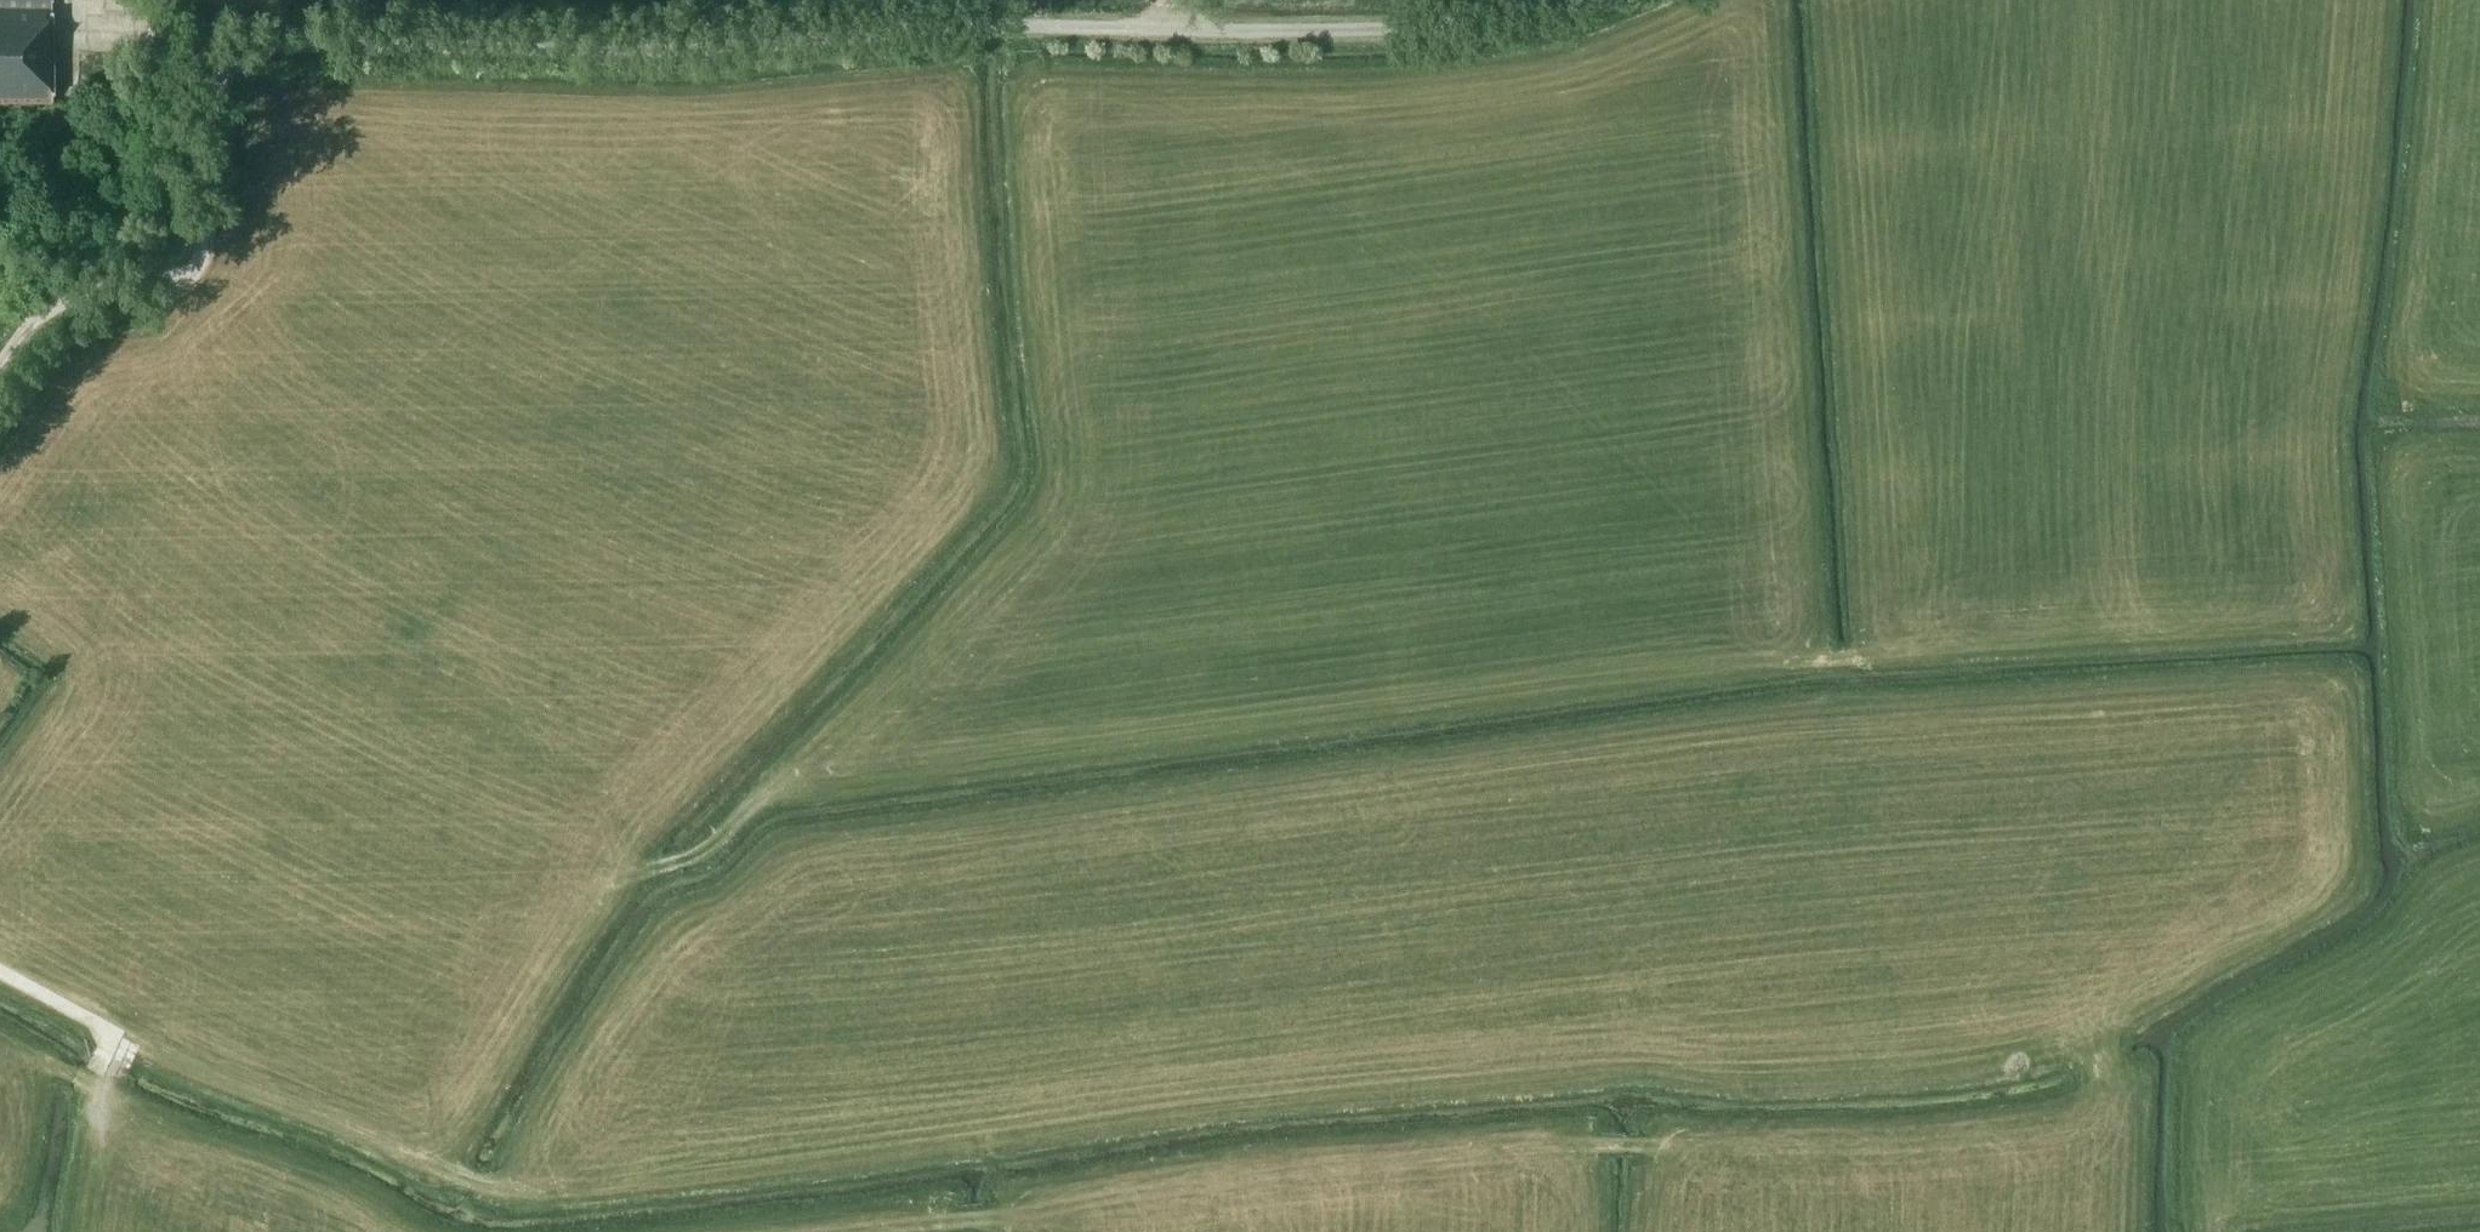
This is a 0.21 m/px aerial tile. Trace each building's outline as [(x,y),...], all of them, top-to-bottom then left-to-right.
[(51,103),(52,0),(0,0),(0,103),(51,103)]
